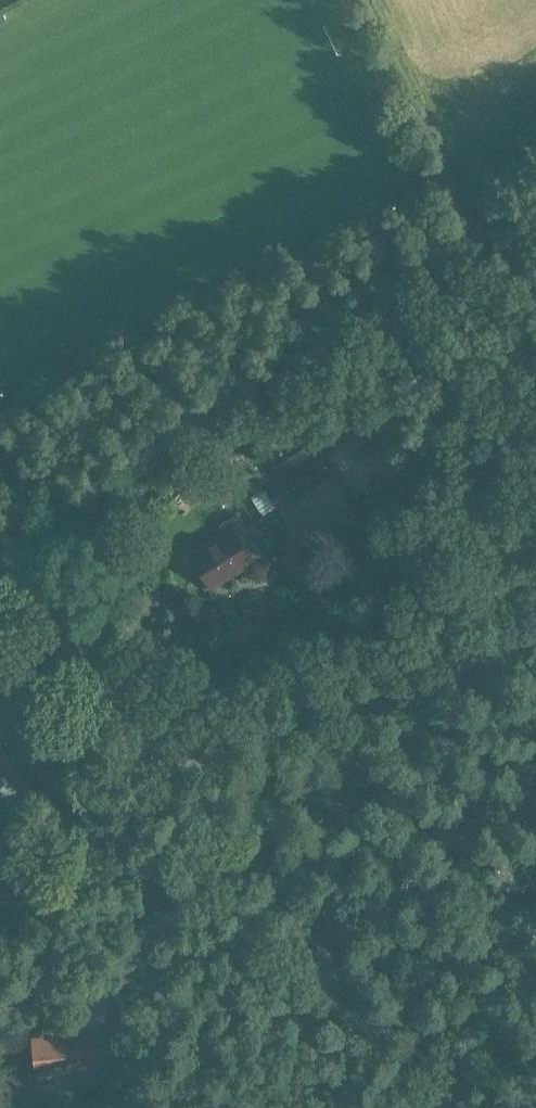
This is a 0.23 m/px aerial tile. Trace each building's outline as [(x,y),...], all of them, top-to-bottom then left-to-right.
[(398,432),(404,441),(416,433),(410,424),(398,432)] [(295,467),(288,456),(274,466),(281,476),(292,469),(295,467)] [(278,506),(304,489),(292,469),(281,476),(265,486),(277,505),(278,506)] [(192,552),(212,583),(250,559),(234,532),(240,528),(232,515),(220,522),(225,531),(192,552)] [(13,760),(0,743),(0,770),(13,760)] [(92,1029),(31,1035),(33,1054),(29,1055),(32,1079),(53,1077),(52,1069),(96,1065),(92,1029)]
